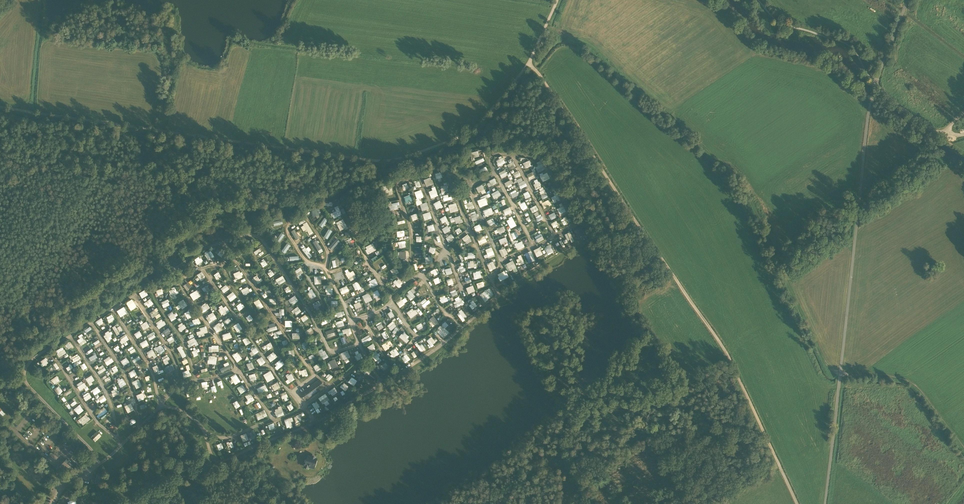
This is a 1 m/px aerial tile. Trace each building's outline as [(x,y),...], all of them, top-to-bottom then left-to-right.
[(498,157),(499,159),(496,161),(498,166),(505,162),(502,156),(498,157)] [(509,164),(507,165),(510,170),(516,166),(512,158),(508,160),(509,164)] [(523,163),(525,169),(532,166),(529,160),(523,163)] [(538,166),(535,167),(538,173),(545,169),(540,161),(536,163),(538,166)] [(478,170),(480,174),(488,170),(486,166),(478,170)] [(498,171),(501,178),(507,175),(505,169),(498,171)] [(438,179),(439,182),(443,180),(440,172),(434,174),(436,179),(438,179)] [(543,173),(539,174),(543,182),(550,179),(547,172),(543,174),(543,173)] [(431,177),(424,179),(426,187),(433,185),(431,177)] [(489,181),(490,183),(487,184),(489,187),(497,183),(495,178),(489,181)] [(521,178),(516,180),(521,189),(527,186),(524,180),(523,181),(521,178)] [(534,184),(537,192),(542,190),(540,185),(541,185),(540,181),(534,184)] [(444,183),(444,186),(441,186),(441,189),(440,190),(441,195),(445,194),(445,192),(449,191),(447,183),(444,183)] [(476,188),(479,193),(481,192),(483,195),(486,193),(482,185),(476,188)] [(429,191),(431,198),(438,197),(436,187),(432,188),(432,191),(429,191)] [(421,190),(414,192),(416,199),(415,199),(417,206),(420,205),(422,211),(429,209),(427,202),(422,203),(421,198),(424,197),(421,190)] [(498,190),(491,194),(494,199),(501,195),(498,190)] [(539,193),(540,195),(541,195),(542,199),(548,197),(545,191),(539,193)] [(490,194),(480,196),(481,199),(478,200),(480,207),(488,205),(486,198),(490,197),(490,194)] [(559,194),(551,197),(554,203),(561,200),(559,194)] [(433,204),(437,210),(443,207),(440,200),(433,204)] [(543,208),(551,206),(550,200),(541,202),(543,208)] [(518,202),(523,212),(528,209),(524,201),(521,203),(520,201),(518,202)] [(397,205),(400,205),(399,202),(389,204),(391,210),(398,209),(397,205)] [(469,210),(475,209),(473,202),(465,204),(466,209),(468,208),(469,210)] [(448,205),(451,213),(458,211),(456,203),(448,205)] [(338,206),(334,207),(336,211),(331,213),(334,218),(342,215),(338,206)] [(563,206),(557,209),(560,214),(566,211),(563,206)] [(503,210),(505,215),(512,212),(510,207),(503,210)] [(483,211),(486,217),(494,214),(491,208),(483,211)] [(470,213),(472,221),(478,219),(476,211),(470,213)] [(422,214),(425,221),(432,218),(430,212),(422,214)] [(442,224),(446,222),(446,224),(449,222),(446,216),(440,219),(442,224)] [(450,219),(451,223),(456,221),(456,224),(462,222),(460,216),(450,219)] [(561,219),(564,225),(572,221),(570,218),(567,219),(566,217),(561,219)] [(322,228),(327,220),(324,218),(318,225),(322,228)] [(512,218),(507,220),(510,228),(516,226),(512,218)] [(341,226),(345,224),(343,219),(336,222),(340,230),(342,229),(341,226)] [(303,226),(300,227),(303,231),(306,230),(309,235),(313,233),(306,222),(302,224),(303,226)] [(477,233),(483,230),(479,224),(474,227),(477,233)] [(445,234),(451,230),(448,225),(442,229),(445,234)] [(504,226),(493,230),(496,236),(507,231),(504,226)] [(574,230),(577,238),(585,235),(581,227),(574,230)] [(295,240),(299,238),(294,229),(291,231),(295,240)] [(327,239),(332,231),(328,229),(323,237),(327,239)] [(567,241),(570,239),(571,242),(574,242),(571,232),(565,234),(567,241)] [(279,243),(284,235),(281,233),(275,240),(279,243)] [(534,237),(538,243),(544,239),(541,233),(534,237)] [(452,234),(446,238),(449,243),(455,239),(452,234)] [(466,244),(472,241),(468,235),(463,238),(466,244)] [(334,245),(336,247),(340,243),(335,239),(330,245),(332,247),(334,245)] [(323,251),(320,246),(319,246),(315,240),(312,242),(319,253),(323,251)] [(516,247),(517,250),(524,248),(522,241),(517,243),(517,241),(513,242),(515,248),(516,247)] [(284,254),(290,246),(286,243),(280,251),(284,254)] [(373,243),(365,247),(368,254),(376,250),(373,243)] [(308,252),(310,250),(308,247),(305,249),(302,245),(299,247),(309,259),(312,256),(308,252)] [(550,245),(544,248),(547,255),(554,252),(550,245)] [(492,247),(486,249),(488,258),(495,256),(492,247)] [(534,250),(537,257),(543,254),(540,247),(534,250)] [(499,251),(502,257),(508,254),(505,248),(499,251)] [(208,259),(213,256),(210,251),(205,254),(208,259)] [(531,251),(524,254),(529,263),(535,260),(531,251)] [(521,255),(518,256),(519,259),(516,260),(519,265),(524,263),(521,255)] [(377,263),(381,267),(384,264),(385,265),(388,262),(382,257),(377,263)] [(514,272),(518,270),(512,260),(504,264),(508,271),(513,269),(514,272)] [(493,261),(487,264),(490,271),(496,268),(493,261)] [(302,277),(300,274),(303,272),(300,267),(294,271),(297,275),(296,276),(298,280),(302,277)] [(395,267),(390,270),(394,276),(399,272),(395,267)] [(345,271),(350,281),(356,278),(353,271),(350,272),(348,269),(345,271)] [(480,270),(473,273),(475,280),(482,277),(480,270)] [(240,271),(233,273),(235,280),(242,278),(240,271)] [(507,273),(505,274),(504,271),(497,274),(500,281),(509,277),(507,273)] [(202,272),(196,275),(200,280),(205,277),(202,272)] [(279,285),(286,281),(282,275),(276,279),(279,285)] [(372,288),(378,285),(376,278),(369,281),(372,288)] [(391,284),(394,287),(396,285),(398,288),(403,283),(398,278),(391,284)] [(358,281),(352,284),(355,291),(360,289),(362,295),(366,293),(363,286),(360,287),(358,281)] [(226,285),(220,289),(224,293),(229,289),(226,285)] [(473,285),(466,288),(469,294),(476,291),(473,285)] [(347,286),(340,289),(342,294),(349,291),(347,286)] [(172,290),(169,291),(171,300),(176,298),(175,295),(177,294),(175,287),(171,288),(172,290)] [(243,295),(252,291),(251,288),(248,289),(247,287),(241,290),(243,295)] [(416,296),(413,294),(416,291),(413,288),(405,294),(411,300),(416,296)] [(490,297),(494,295),(490,288),(486,290),(490,297)] [(189,294),(193,301),(201,296),(197,290),(189,294)] [(308,293),(311,299),(316,297),(313,291),(308,293)] [(484,302),(490,298),(486,291),(480,294),(484,302)] [(230,302),(236,297),(233,292),(226,296),(230,302)] [(365,303),(372,300),(369,293),(362,296),(365,303)] [(292,305),(298,301),(295,295),(288,300),(292,305)] [(455,299),(456,301),(453,303),(456,308),(464,304),(460,296),(455,299)] [(405,297),(397,302),(399,307),(408,302),(405,297)] [(125,303),(131,311),(137,307),(131,299),(125,303)] [(147,305),(148,307),(153,304),(150,299),(143,303),(145,306),(147,305)] [(163,307),(169,305),(168,302),(170,301),(169,299),(161,302),(163,307)] [(176,307),(178,310),(181,308),(182,309),(187,306),(183,299),(177,303),(178,305),(176,307)] [(258,310),(263,307),(259,299),(253,302),(258,310)] [(241,303),(236,306),(239,311),(244,307),(241,303)] [(120,317),(126,314),(122,305),(115,309),(120,317)] [(222,315),(226,312),(221,305),(217,307),(222,315)] [(149,313),(153,318),(155,316),(157,319),(161,316),(156,308),(149,313)] [(418,313),(415,310),(414,311),(412,308),(406,313),(411,318),(418,313)] [(462,321),(467,317),(463,311),(458,315),(462,321)] [(172,312),(167,314),(172,324),(177,321),(172,312)] [(208,323),(216,319),(213,312),(205,316),(208,323)] [(112,314),(106,317),(108,323),(114,320),(112,314)] [(428,320),(432,326),(438,323),(434,316),(428,320)] [(198,317),(192,320),(195,326),(201,324),(198,317)] [(99,326),(104,323),(101,318),(95,321),(99,326)] [(155,322),(158,328),(165,325),(163,319),(155,322)] [(387,326),(391,331),(396,326),(392,321),(387,326)] [(140,324),(143,330),(149,327),(147,322),(140,324)] [(177,326),(181,331),(186,328),(182,322),(177,326)] [(375,325),(379,330),(384,327),(380,322),(375,325)] [(443,339),(449,333),(445,328),(449,325),(445,322),(436,330),(443,339)] [(89,326),(84,330),(88,336),(93,332),(89,326)] [(197,336),(208,334),(206,326),(196,329),(197,336)] [(325,332),(327,338),(335,335),(333,329),(325,332)] [(110,341),(108,338),(111,336),(108,331),(102,335),(107,342),(110,341)] [(139,331),(134,334),(137,339),(142,335),(139,331)] [(385,331),(381,334),(385,340),(390,337),(385,331)] [(149,341),(156,336),(153,332),(146,336),(149,341)] [(223,340),(232,338),(230,332),(221,335),(223,340)] [(407,338),(409,337),(404,332),(399,337),(406,343),(409,340),(407,338)] [(78,336),(80,339),(77,340),(80,346),(87,342),(81,333),(78,336)] [(118,339),(122,344),(129,339),(125,334),(118,339)] [(364,344),(372,340),(369,335),(361,339),(364,344)] [(186,341),(189,347),(194,345),(195,346),(198,345),(195,337),(186,341)] [(245,345),(251,342),(247,337),(242,339),(245,345)] [(436,338),(434,339),(432,337),(426,340),(429,344),(428,345),(430,348),(434,345),(433,345),(438,341),(436,338)] [(98,339),(93,343),(97,349),(102,345),(98,339)] [(139,343),(143,349),(149,345),(146,340),(139,343)] [(390,340),(382,346),(385,351),(393,345),(390,340)] [(421,352),(425,349),(422,344),(419,345),(417,342),(415,344),(421,352)] [(367,347),(371,352),(376,349),(373,344),(367,347)] [(158,355),(164,352),(162,345),(155,347),(158,355)] [(180,346),(177,348),(183,358),(186,356),(180,346)] [(252,352),(250,353),(251,356),(258,352),(255,346),(250,349),(252,352)] [(59,357),(66,353),(62,347),(55,351),(59,357)] [(390,351),(394,358),(400,354),(396,348),(390,351)] [(153,356),(154,358),(157,357),(153,349),(146,352),(149,358),(153,356)] [(325,350),(323,351),(322,349),(319,351),(323,360),(329,357),(325,350)] [(340,353),(342,360),(350,358),(348,350),(340,353)] [(356,355),(355,356),(357,361),(363,358),(361,353),(359,354),(358,350),(355,352),(356,355)] [(404,356),(401,358),(405,363),(411,359),(405,351),(402,353),(404,356)] [(237,352),(232,355),(237,362),(242,359),(237,352)] [(271,362),(277,356),(273,352),(266,357),(271,362)] [(74,362),(81,358),(78,354),(71,358),(74,362)] [(95,354),(89,358),(92,363),(98,359),(95,354)] [(311,362),(317,360),(314,354),(308,357),(311,362)] [(103,359),(107,365),(113,362),(110,356),(103,359)] [(137,367),(139,365),(138,363),(142,361),(138,356),(132,361),(137,367)] [(216,364),(216,356),(207,356),(207,364),(216,364)] [(261,356),(256,360),(260,366),(265,363),(261,356)] [(127,357),(120,360),(123,366),(129,362),(127,357)] [(40,364),(42,367),(49,363),(46,358),(40,361),(42,363),(40,364)] [(335,359),(328,362),(331,369),(338,366),(335,359)] [(278,368),(283,365),(280,360),(275,364),(278,368)] [(247,364),(247,366),(244,367),(245,371),(249,369),(250,370),(254,368),(252,362),(247,364)] [(65,367),(68,371),(73,367),(69,363),(65,367)] [(313,366),(316,372),(322,369),(319,363),(313,366)] [(380,366),(384,371),(389,367),(386,363),(380,366)] [(168,375),(171,374),(170,371),(175,369),(172,364),(165,368),(168,375)] [(221,373),(232,368),(230,364),(219,369),(221,373)] [(103,365),(98,368),(99,370),(97,371),(99,374),(106,370),(103,365)] [(184,378),(191,376),(188,365),(185,365),(187,371),(182,372),(184,378)] [(131,378),(137,374),(134,369),(128,373),(131,378)] [(263,374),(266,382),(274,379),(271,371),(263,374)] [(291,372),(285,376),(288,379),(285,381),(288,384),(295,379),(291,372)] [(89,385),(95,381),(91,375),(85,379),(89,385)] [(53,384),(59,381),(57,376),(51,379),(53,384)] [(120,387),(126,385),(122,377),(116,380),(120,387)] [(132,381),(132,385),(135,384),(136,388),(141,387),(139,379),(132,381)] [(299,393),(303,399),(324,385),(319,379),(299,393)] [(84,388),(86,391),(88,389),(82,381),(76,385),(80,391),(84,388)] [(271,386),(274,391),(280,388),(277,382),(271,386)] [(344,382),(340,386),(345,391),(349,387),(344,382)] [(53,390),(58,395),(63,391),(58,385),(53,390)] [(243,385),(237,387),(240,394),(246,391),(243,385)] [(97,387),(91,391),(94,395),(100,391),(97,387)] [(329,391),(332,396),(338,392),(335,387),(329,391)] [(113,396),(119,394),(116,388),(110,390),(113,396)] [(88,392),(82,396),(86,401),(91,397),(88,392)] [(284,398),(285,401),(288,400),(285,392),(280,394),(282,399),(284,398)] [(136,395),(138,401),(144,399),(142,393),(136,395)] [(250,393),(245,395),(247,400),(245,401),(246,404),(254,401),(250,393)] [(326,406),(331,403),(325,394),(318,398),(323,404),(324,403),(326,406)] [(104,395),(97,399),(100,404),(107,400),(104,395)] [(72,406),(77,403),(74,398),(69,402),(72,406)] [(318,413),(321,412),(318,408),(320,407),(317,401),(312,404),(318,413)] [(124,406),(128,413),(134,410),(131,403),(124,406)] [(74,409),(77,415),(84,411),(80,405),(74,409)] [(102,418),(106,415),(105,413),(107,412),(104,407),(97,412),(102,418)] [(281,407),(274,409),(277,417),(284,415),(281,407)] [(264,410),(255,414),(258,420),(267,416),(264,410)] [(300,417),(304,415),(303,412),(293,417),(296,423),(302,420),(300,417)] [(86,414),(78,420),(82,425),(90,419),(86,414)] [(287,429),(292,427),(291,422),(293,421),(292,417),(284,420),(287,429)] [(90,437),(95,442),(101,436),(97,431),(90,437)] [(243,442),(249,440),(246,433),(240,435),(243,442)] [(308,467),(313,469),(316,459),(314,459),(314,458),(311,458),(307,457),(306,460),(305,460),(304,462),(305,463),(305,464),(308,465),(308,467)] [(59,467),(66,473),(73,465),(66,459),(59,467)]
